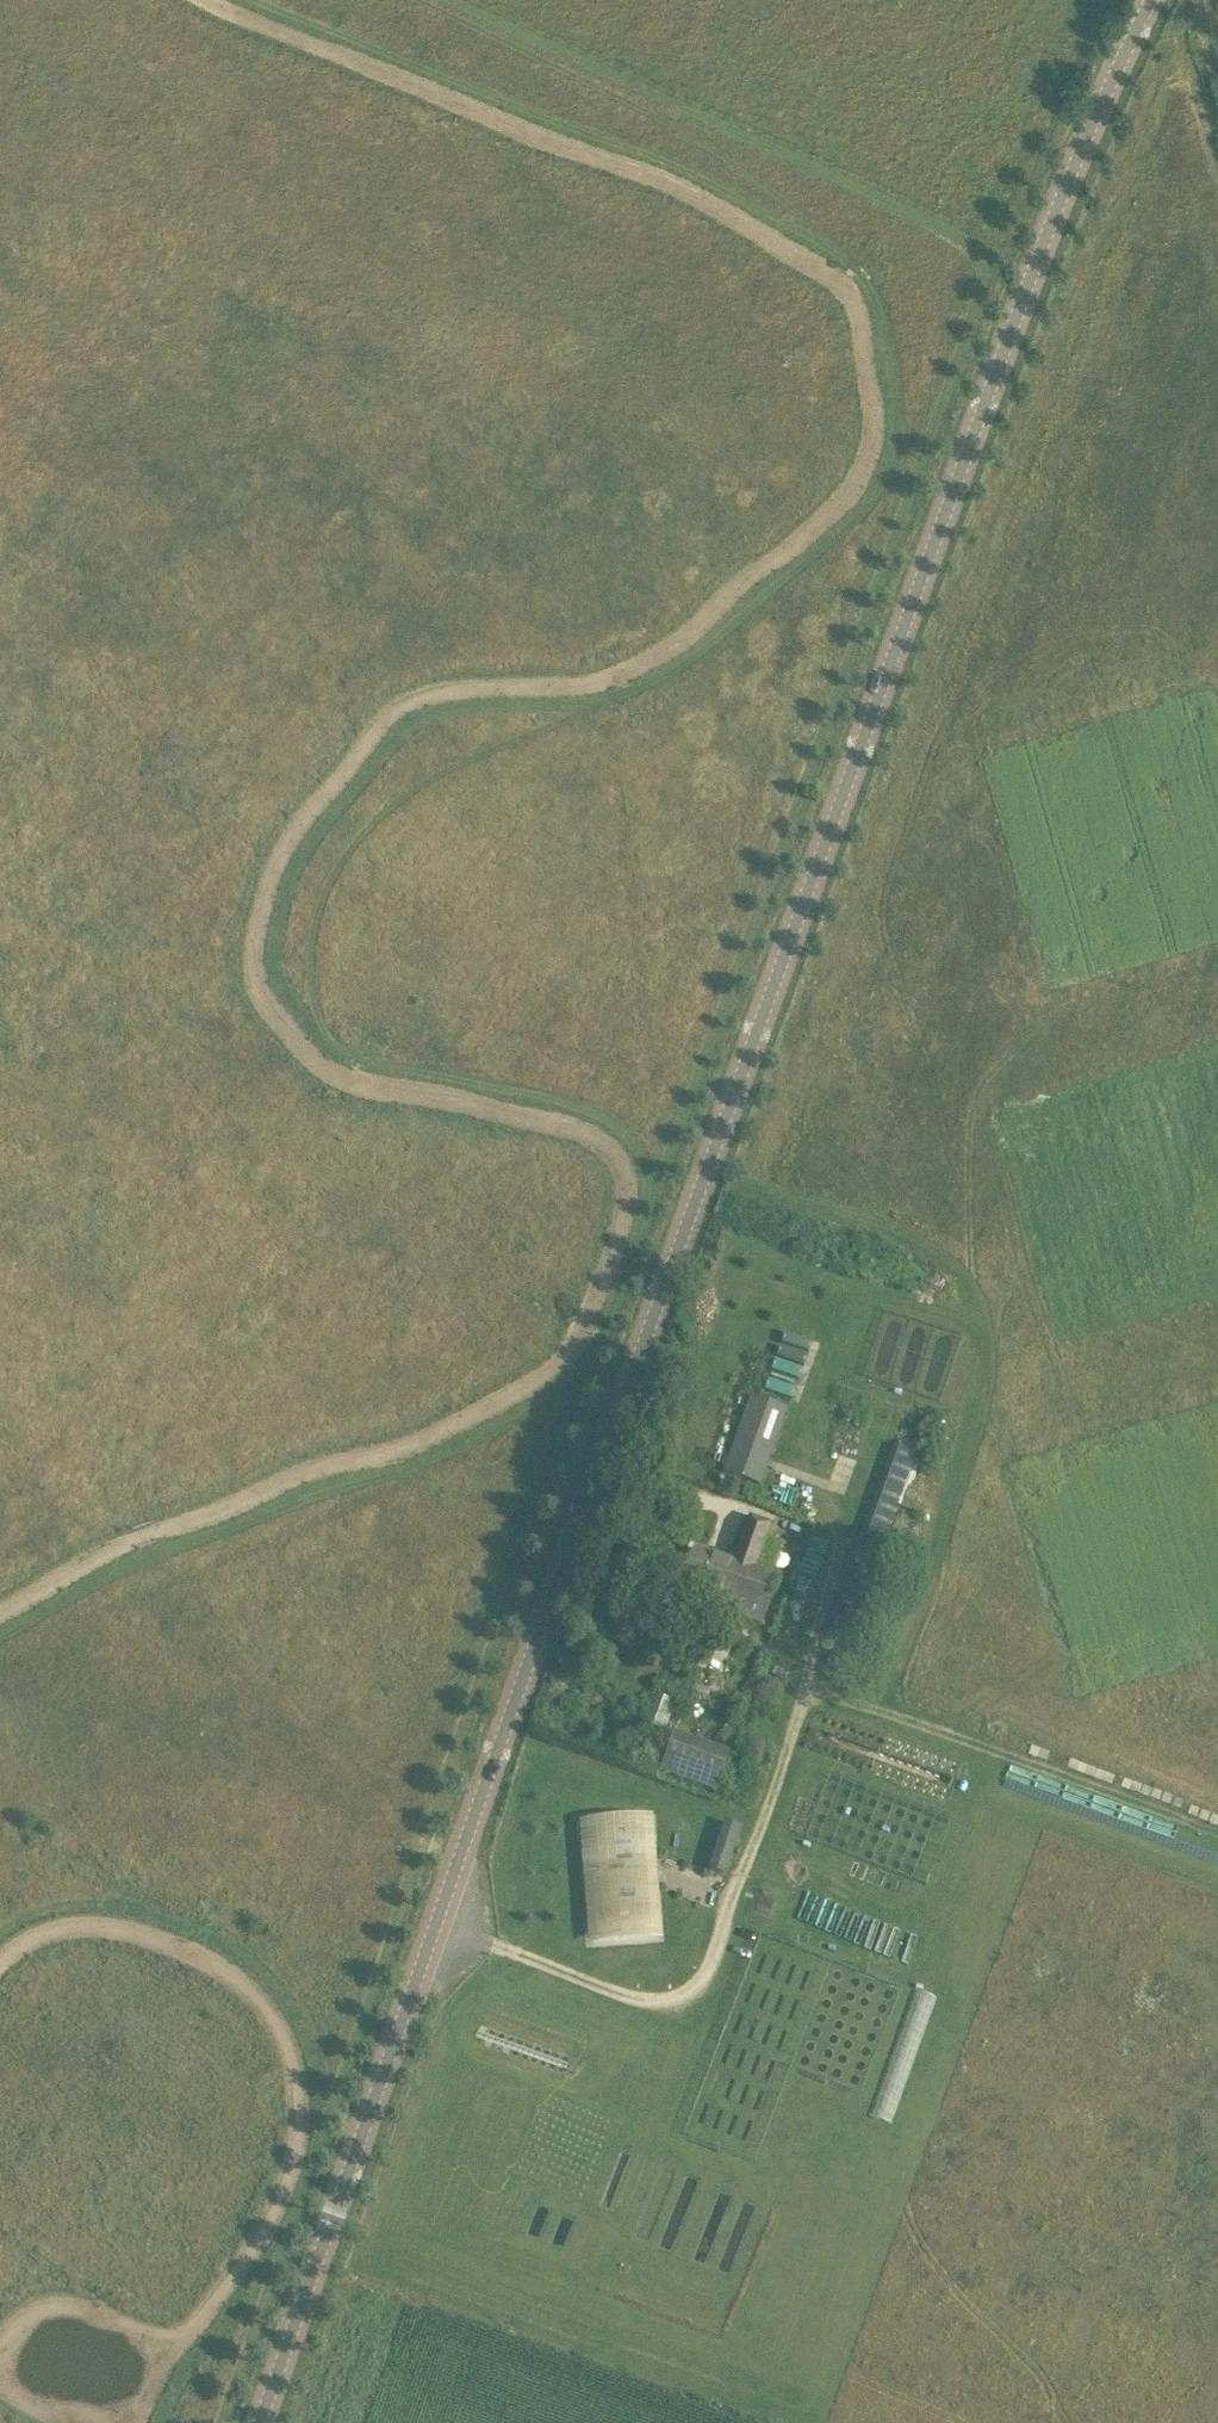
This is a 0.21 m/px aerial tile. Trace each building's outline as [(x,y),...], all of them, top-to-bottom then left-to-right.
[(777,1357),(765,1386),(790,1396),(802,1367),(777,1357)] [(729,1466),(764,1479),(786,1423),(751,1409),(729,1466)] [(897,1442),(869,1532),(889,1538),(916,1448),(897,1442)] [(756,1567),(771,1525),(750,1518),(734,1559),(732,1564),(695,1551),(681,1590),(698,1596),(693,1608),(730,1622),(733,1615),(761,1625),(778,1575),(756,1567)] [(702,1668),(694,1694),(711,1699),(718,1675),(722,1676),(732,1642),(711,1635),(710,1640),(700,1636),(690,1664),(702,1668)] [(644,1725),(665,1732),(674,1702),(653,1696),(644,1725)] [(662,1772),(717,1791),(730,1755),(675,1736),(662,1772)] [(712,1870),(725,1874),(739,1830),(727,1826),(712,1870)] [(592,1839),(598,1927),(650,1923),(643,1835),(592,1839)]
